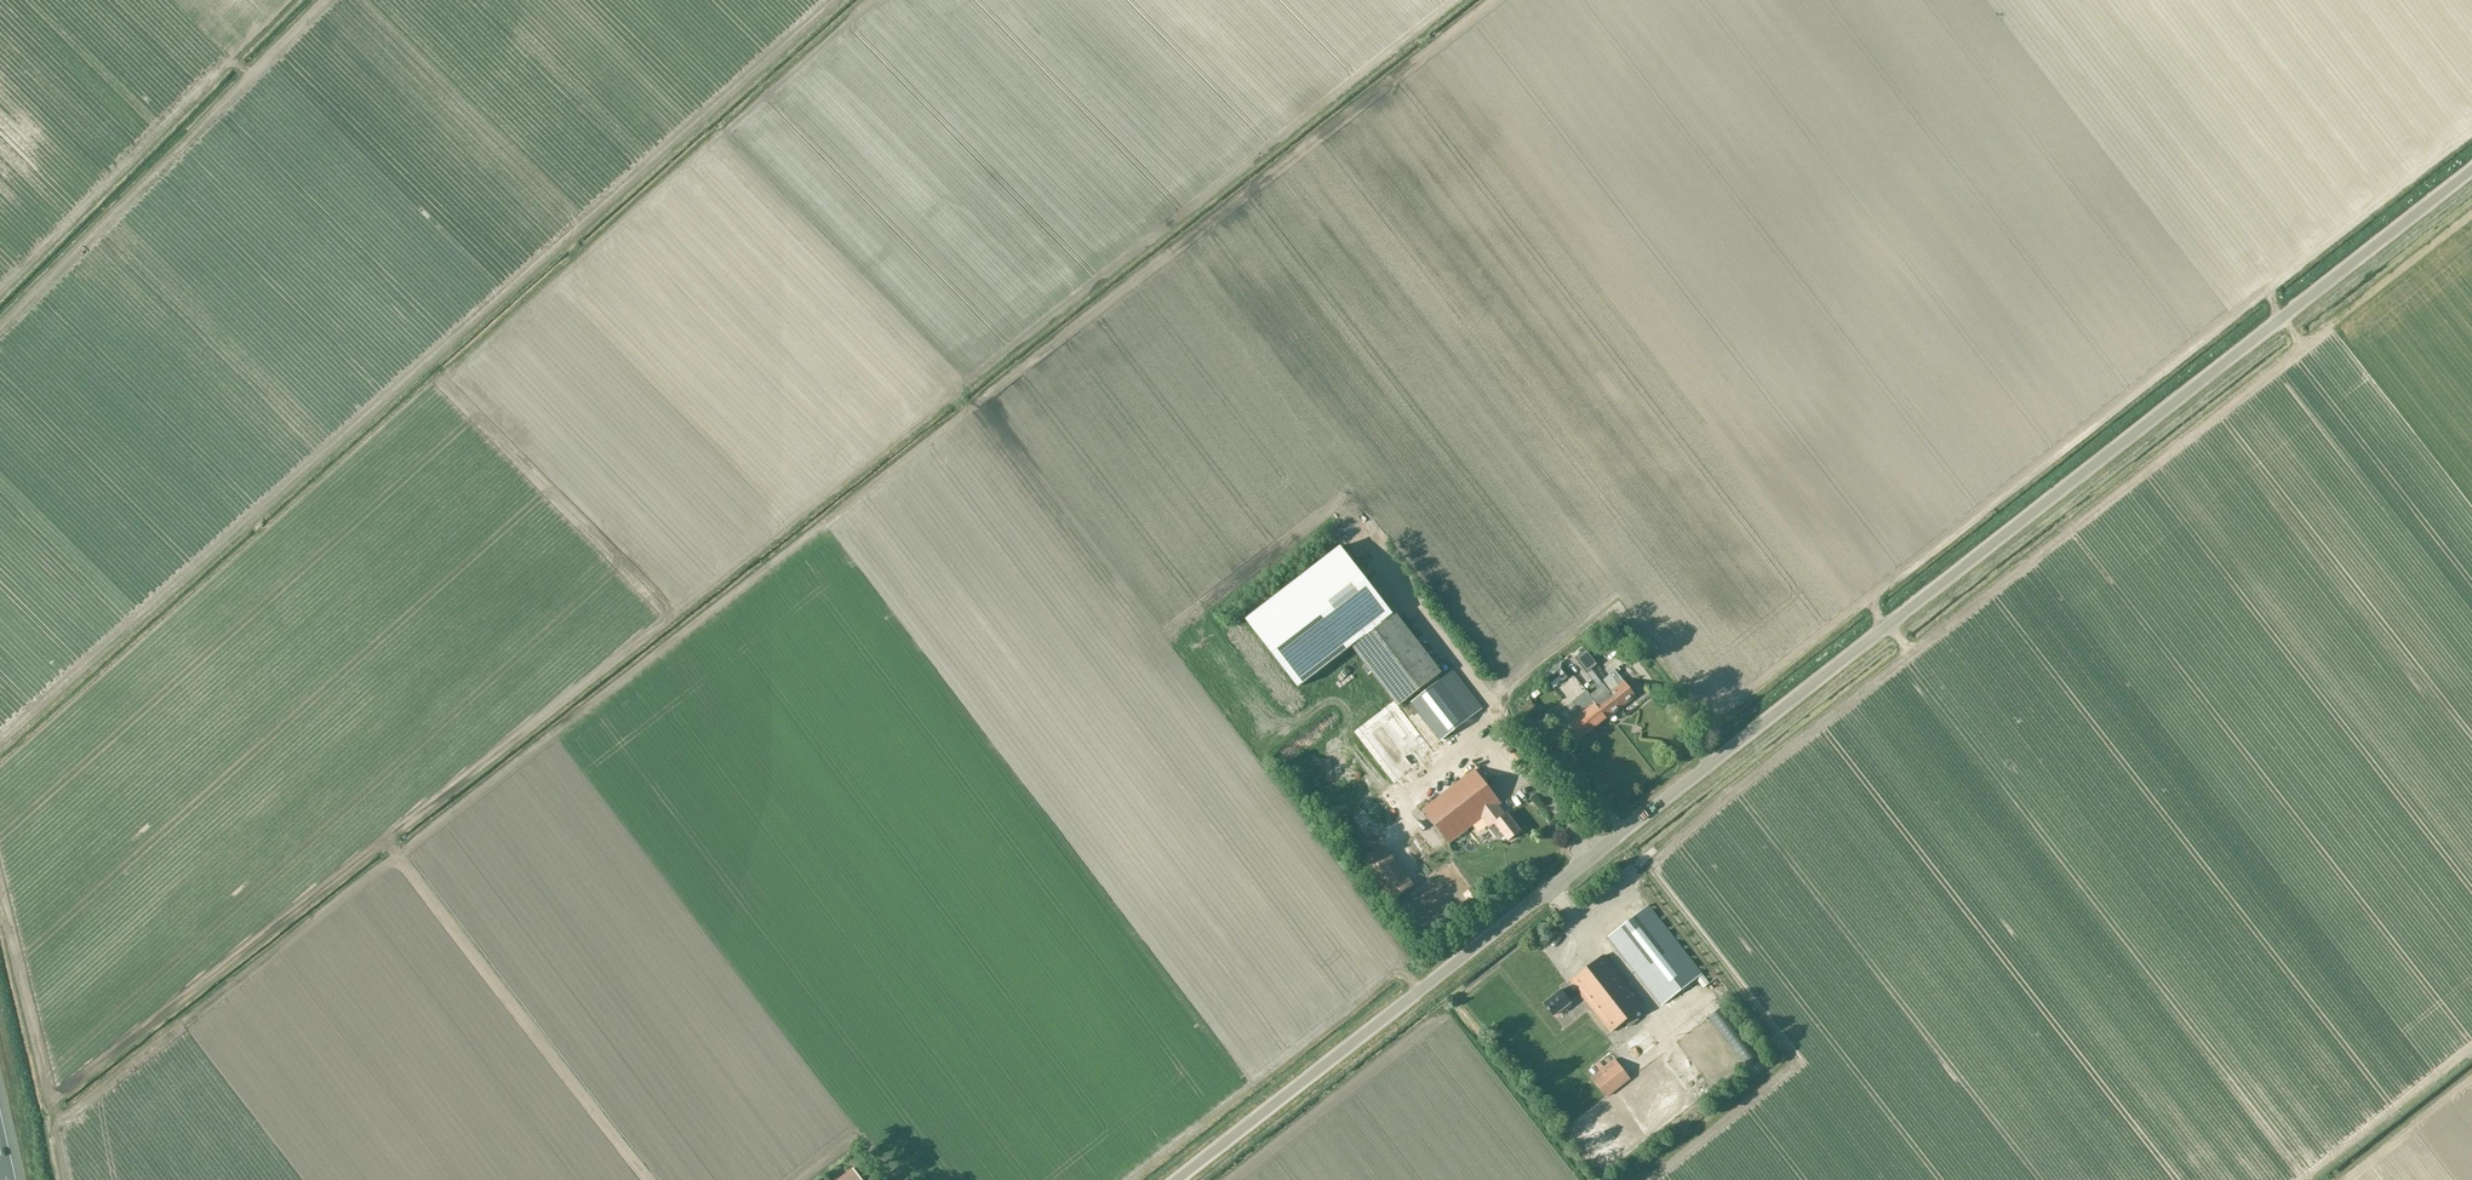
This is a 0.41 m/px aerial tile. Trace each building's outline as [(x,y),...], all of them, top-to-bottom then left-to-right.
[(1340,547),(1248,619),(1300,686),(1353,645),(1354,646),(1393,615),(1340,547)] [(1422,694),(1411,703),(1440,740),(1482,708),(1453,671),(1441,680),(1438,676),(1439,675),(1393,615),(1354,646),(1367,663),(1362,667),(1369,675),(1374,671),(1400,705),(1419,690),(1422,694)] [(1562,681),(1570,675),(1572,674),(1562,661),(1543,676),(1549,684),(1559,677),(1562,681)] [(1609,693),(1621,708),(1635,697),(1614,670),(1609,674),(1618,686),(1610,693),(1609,693)] [(1609,693),(1610,693),(1600,680),(1594,684),(1604,697),(1595,704),(1607,719),(1621,708),(1609,693)] [(1607,719),(1595,704),(1586,691),(1581,695),(1590,708),(1582,715),(1593,730),(1607,719)] [(1531,719),(1541,711),(1531,699),(1521,707),(1523,709),(1519,712),(1522,715),(1526,712),(1531,719)] [(1593,730),(1582,715),(1572,702),(1567,706),(1576,719),(1567,726),(1579,741),(1593,730)] [(1507,841),(1520,831),(1506,814),(1504,816),(1497,806),(1500,804),(1473,769),(1422,809),(1449,844),(1481,818),(1489,828),(1488,828),(1496,838),(1502,834),(1507,841)] [(1662,1006),(1702,974),(1648,905),(1607,936),(1662,1006)] [(1609,1033),(1644,1005),(1603,955),(1569,982),(1572,985),(1562,992),(1561,990),(1543,1004),(1553,1016),(1571,1003),(1569,1001),(1578,994),(1609,1033)] [(1701,980),(1695,983),(1699,992),(1705,989),(1701,980)] [(1636,1054),(1649,1044),(1641,1034),(1629,1044),(1636,1054)] [(1607,1098),(1630,1079),(1614,1058),(1590,1077),(1607,1098)] [(853,1168),(838,1179),(862,1179),(853,1168)]
